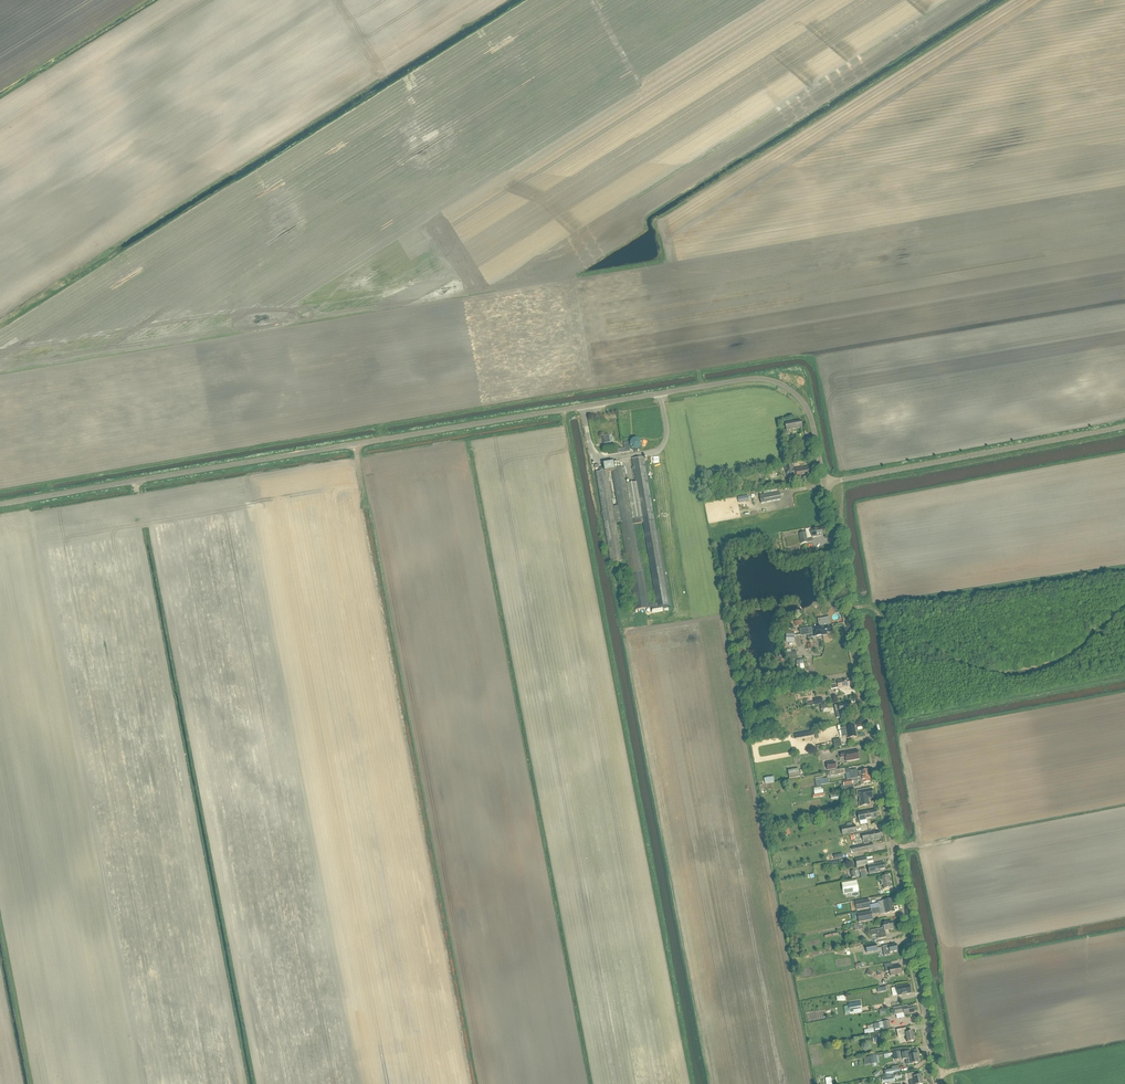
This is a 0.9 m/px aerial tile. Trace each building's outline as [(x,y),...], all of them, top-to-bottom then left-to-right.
[(795,423),(795,421),(785,423),(786,431),(802,428),(801,422),(795,423)] [(634,451),(635,451),(636,451),(637,451),(638,450),(639,449),(640,449),(640,448),(641,447),(641,446),(641,445),(641,444),(641,443),(640,442),(640,441),(639,441),(639,440),(638,440),(637,440),(636,439),(635,439),(634,440),(633,440),(632,441),(631,442),(630,443),(630,444),(630,445),(630,446),(630,447),(630,448),(631,448),(631,449),(632,450),(633,450),(634,450),(634,451)] [(622,561),(622,559),(627,558),(636,610),(668,605),(644,458),(633,460),(636,483),(627,485),(624,468),(615,470),(614,463),(604,465),(604,469),(600,470),(600,472),(596,473),(611,563),(622,561)] [(793,471),(792,466),(786,467),(788,478),(797,476),(797,479),(807,478),(807,477),(811,476),(809,469),(802,470),(802,469),(793,471)] [(761,504),(772,502),(780,501),(779,492),(770,494),(760,496),(761,504)] [(812,538),(823,536),(822,529),(810,531),(812,538)] [(801,544),(807,543),(806,534),(799,535),(801,544)] [(826,536),(815,538),(808,539),(808,544),(815,543),(815,546),(827,544),(826,536)] [(827,635),(827,633),(832,632),(831,624),(829,617),(823,618),(824,619),(817,620),(818,626),(811,627),(813,637),(818,636),(823,636),(827,635)] [(786,633),(786,643),(794,643),(794,634),(787,635),(787,633),(786,633)] [(794,660),(793,656),(797,656),(796,651),(783,653),(784,658),(781,658),(781,661),(785,660),(785,658),(790,657),(791,660),(794,660)] [(803,660),(796,661),(797,671),(804,670),(804,665),(803,665),(803,660)] [(842,683),(842,681),(837,682),(838,684),(830,685),(831,690),(839,689),(839,690),(847,688),(847,687),(849,686),(848,682),(842,683)] [(850,704),(835,706),(837,719),(842,718),(841,714),(845,713),(845,712),(851,711),(850,704)] [(841,728),(842,738),(847,737),(848,739),(856,738),(854,726),(841,728)] [(819,742),(817,731),(799,734),(800,738),(815,736),(816,742),(819,742)] [(859,760),(857,751),(845,753),(840,754),(841,759),(845,758),(846,762),(859,760)] [(827,771),(836,770),(835,762),(826,764),(827,771)] [(789,779),(799,777),(798,769),(788,771),(789,779)] [(859,778),(868,777),(867,771),(858,773),(858,770),(850,771),(851,779),(856,778),(856,779),(859,778)] [(856,778),(851,779),(851,780),(842,782),(843,786),(840,786),(842,793),(853,790),(852,783),(860,781),(861,786),(864,785),(864,784),(870,783),(868,777),(859,778),(856,779),(856,778)] [(873,798),(871,789),(858,792),(858,796),(860,796),(861,803),(859,803),(860,807),(869,806),(868,799),(873,798)] [(859,821),(877,818),(875,810),(858,814),(859,821)] [(842,835),(856,833),(855,825),(841,828),(842,835)] [(874,832),(862,835),(864,845),(869,843),(868,840),(870,840),(870,841),(881,839),(879,832),(875,833),(874,832)] [(873,849),(872,843),(851,848),(852,854),(873,849)] [(856,867),(867,865),(866,858),(855,860),(856,867)] [(869,875),(880,872),(880,871),(885,870),(883,863),(868,866),(869,875)] [(890,888),(888,876),(882,877),(882,881),(880,881),(881,885),(883,885),(884,889),(890,888)] [(859,892),(857,882),(841,884),(843,895),(859,892)] [(856,911),(870,908),(869,900),(854,903),(856,911)] [(879,908),(893,906),(892,900),(885,901),(878,902),(879,908)] [(893,906),(879,908),(881,915),(895,912),(893,906)] [(858,923),(872,921),(871,912),(857,915),(858,923)] [(884,931),(885,931),(893,929),(892,922),(882,924),(883,929),(878,930),(871,931),(872,937),(877,936),(878,940),(880,939),(886,938),(885,932),(884,932),(884,931)] [(866,954),(877,951),(876,944),(865,946),(866,954)] [(898,951),(896,944),(889,946),(889,945),(883,947),(882,947),(884,956),(890,955),(890,953),(898,951)] [(892,967),(891,964),(884,965),(886,973),(889,972),(890,977),(902,975),(900,966),(892,967)] [(898,997),(911,994),(909,985),(896,988),(898,997)] [(850,1015),(862,1013),(859,1002),(848,1004),(850,1015)] [(907,1008),(907,1006),(894,1009),(895,1015),(903,1013),(904,1016),(915,1013),(913,1007),(907,1008)] [(880,1032),(891,1029),(889,1021),(878,1023),(880,1032)] [(907,1033),(906,1029),(896,1031),(898,1038),(906,1036),(907,1043),(914,1042),(912,1032),(907,1033)] [(911,1056),(910,1051),(904,1052),(906,1060),(910,1059),(911,1065),(918,1064),(916,1055),(911,1056)] [(871,1065),(877,1063),(876,1056),(869,1057),(871,1065)] [(915,1073),(908,1074),(909,1081),(910,1083),(922,1083),(921,1076),(916,1077),(915,1073)]
